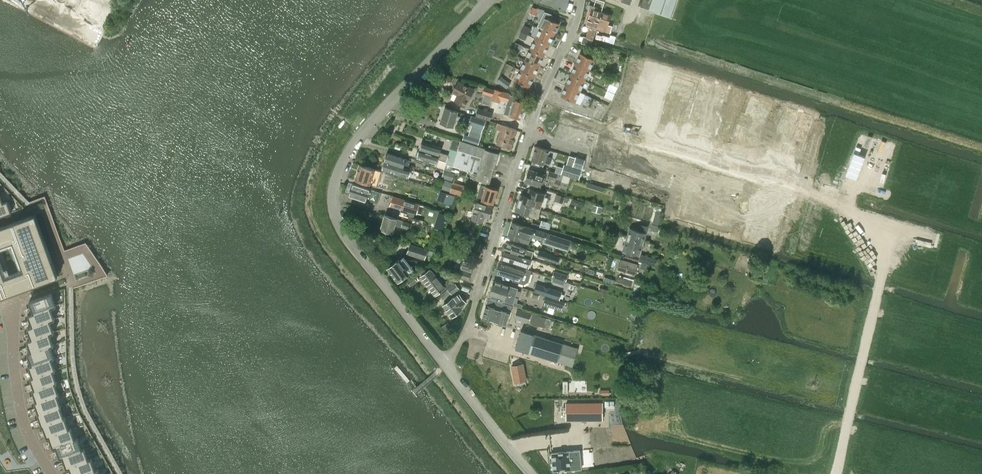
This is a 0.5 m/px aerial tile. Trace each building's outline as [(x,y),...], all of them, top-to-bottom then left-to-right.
[(554,6),(565,10),(568,0),(556,0),(554,6)] [(640,6),(661,13),(671,16),(676,0),(642,0),(640,6)] [(586,25),(590,27),(586,37),(593,39),(594,35),(594,34),(596,29),(601,12),(596,11),(597,8),(590,5),(588,9),(591,10),(586,25)] [(531,13),(543,18),(545,12),(537,8),(536,10),(533,9),(531,13)] [(601,12),(596,29),(606,32),(611,15),(601,12)] [(545,17),(540,28),(554,34),(559,23),(545,17)] [(524,24),(520,31),(527,34),(528,35),(531,28),(530,27),(524,24)] [(540,28),(535,38),(549,45),(554,34),(540,28)] [(520,31),(518,37),(525,40),(528,35),(527,34),(520,31)] [(535,38),(530,49),(544,55),(549,45),(535,38)] [(515,41),(511,49),(512,49),(516,52),(520,43),(516,41),(515,41)] [(530,49),(525,60),(539,66),(544,55),(530,49)] [(580,53),(576,64),(589,70),(594,59),(580,53)] [(525,60),(520,70),(534,76),(539,66),(525,60)] [(649,62),(646,71),(669,77),(672,68),(649,62)] [(576,64),(571,75),(584,81),(589,70),(576,64)] [(503,69),(497,81),(502,84),(508,71),(503,69)] [(529,87),(534,76),(520,70),(515,81),(529,87)] [(646,71),(644,80),(666,87),(669,77),(646,71)] [(571,75),(566,86),(579,91),(584,81),(571,75)] [(644,80),(641,89),(662,95),(664,95),(666,87),(644,80)] [(450,98),(457,102),(465,106),(468,100),(474,89),(459,81),(450,98)] [(609,84),(607,90),(614,93),(615,93),(617,87),(609,84)] [(575,102),(579,91),(566,86),(561,96),(575,102)] [(484,87),(482,93),(485,94),(484,96),(491,99),(492,96),(494,90),(484,87)] [(494,90),(492,96),(491,99),(496,100),(500,90),(494,89),(494,90)] [(641,89),(639,97),(659,103),(662,95),(641,89)] [(500,90),(496,100),(500,101),(500,99),(507,101),(508,101),(510,95),(502,93),(503,91),(500,90)] [(607,90),(604,96),(611,99),(611,100),(614,93),(607,90)] [(507,101),(503,113),(509,115),(520,118),(525,103),(514,99),(515,96),(510,95),(508,101),(507,101)] [(639,97),(636,106),(656,112),(659,103),(639,97)] [(775,100),(771,113),(783,117),(781,122),(792,125),(798,107),(775,100)] [(633,115),(655,122),(658,113),(656,112),(636,106),(633,115)] [(457,116),(458,111),(445,107),(440,123),(453,127),(456,119),(458,120),(460,116),(457,116)] [(697,107),(694,117),(716,124),(719,114),(697,107)] [(476,115),(478,116),(490,119),(492,113),(478,108),(476,115)] [(468,124),(483,129),(486,120),(471,115),(468,124)] [(633,115),(631,124),(653,131),(655,122),(633,115)] [(694,117),(691,128),(713,135),(716,124),(694,117)] [(768,123),(764,136),(787,143),(792,125),(781,122),(780,127),(768,123)] [(510,148),(515,134),(516,129),(497,123),(495,129),(501,130),(496,144),(510,148)] [(462,140),(466,142),(478,145),(480,139),(481,134),(470,131),(468,135),(464,134),(462,140)] [(764,136),(761,148),(783,155),(787,143),(764,136)] [(455,158),(453,166),(474,172),(472,178),(484,182),(489,183),(498,153),(497,153),(499,148),(489,145),(489,148),(485,147),(485,148),(460,140),(457,151),(455,158)] [(442,157),(443,153),(439,152),(441,147),(422,141),(419,149),(424,150),(423,151),(442,157)] [(600,142),(592,166),(603,169),(603,167),(610,145),(600,142)] [(610,145),(603,167),(615,171),(621,149),(610,145)] [(532,160),(531,164),(542,168),(544,164),(545,162),(549,164),(551,157),(547,156),(549,150),(536,146),(531,160),(532,160)] [(417,158),(435,163),(435,166),(451,171),(453,166),(455,158),(457,151),(450,149),(448,155),(443,153),(442,157),(423,151),(424,150),(419,149),(417,158)] [(621,149),(615,171),(625,174),(632,152),(621,149)] [(632,152),(625,174),(636,177),(643,155),(632,152)] [(384,161),(411,169),(404,167),(404,166),(408,167),(410,160),(386,153),(384,161)] [(643,155),(636,177),(647,181),(654,159),(643,155)] [(563,164),(561,174),(579,179),(585,159),(575,157),(572,167),(563,164)] [(654,159),(647,181),(658,184),(665,162),(654,159)] [(381,169),(405,176),(408,177),(411,169),(384,161),(381,169)] [(665,162),(658,184),(669,187),(675,165),(665,162)] [(370,184),(371,182),(373,182),(372,185),(382,188),(383,185),(375,183),(377,175),(376,175),(377,172),(374,171),(375,169),(359,164),(355,180),(370,184)] [(529,169),(525,181),(540,186),(541,185),(544,174),(529,169)] [(441,178),(452,181),(454,173),(444,170),(441,178)] [(550,171),(548,178),(555,180),(558,173),(550,171)] [(452,182),(442,179),(439,188),(449,191),(452,182)] [(465,185),(453,182),(450,192),(461,196),(465,185)] [(353,183),(349,195),(366,200),(372,202),(376,191),(373,190),(370,189),(353,183)] [(478,191),(476,199),(481,200),(481,201),(493,204),(497,189),(486,186),(480,184),(478,191)] [(521,194),(518,202),(540,209),(545,193),(529,188),(527,196),(521,194)] [(555,193),(553,200),(562,203),(564,196),(555,193)] [(393,196),(390,206),(410,211),(413,212),(415,203),(393,196)] [(0,203),(0,215),(11,211),(7,201),(3,202),(0,203)] [(477,202),(474,213),(472,219),(480,221),(482,216),(488,218),(492,207),(477,202)] [(518,202),(516,211),(538,218),(539,214),(540,209),(518,202)] [(0,227),(0,298),(58,277),(35,214),(0,227)] [(392,233),(395,225),(401,227),(410,230),(412,223),(397,218),(397,219),(385,215),(380,229),(392,233)] [(540,227),(549,229),(551,224),(542,221),(540,227)] [(543,240),(542,243),(567,251),(570,241),(533,229),(524,226),(512,222),(508,237),(520,240),(528,243),(530,236),(543,240)] [(630,228),(627,236),(643,241),(646,233),(645,233),(647,227),(642,225),(640,231),(630,228)] [(473,226),(465,230),(469,238),(477,234),(473,226)] [(641,250),(643,241),(627,236),(623,251),(638,255),(640,249),(641,250)] [(467,248),(478,251),(480,244),(470,241),(467,248)] [(427,249),(410,243),(407,253),(424,259),(427,249)] [(505,243),(503,250),(524,256),(526,249),(505,243)] [(503,250),(501,258),(521,265),(529,267),(531,258),(524,256),(503,250)] [(641,254),(639,261),(647,264),(650,265),(651,265),(653,258),(652,258),(649,257),(641,254)] [(409,273),(409,272),(414,269),(404,256),(387,268),(397,281),(409,273)] [(463,258),(460,268),(471,272),(474,262),(463,258)] [(616,271),(634,276),(637,264),(620,259),(616,271)] [(496,273),(513,278),(512,281),(521,284),(523,284),(528,282),(531,271),(516,266),(516,268),(499,262),(496,273)] [(460,268),(457,277),(468,281),(471,272),(460,268)] [(426,272),(421,276),(426,284),(435,295),(445,288),(445,287),(443,284),(441,282),(442,280),(440,277),(438,279),(436,276),(435,276),(433,273),(430,269),(426,272)] [(554,271),(552,276),(566,281),(568,275),(554,271)] [(414,276),(407,282),(410,286),(417,281),(414,276)] [(491,288),(507,293),(515,296),(518,288),(493,281),(491,288)] [(443,300),(451,293),(451,294),(459,288),(455,283),(455,284),(454,283),(446,289),(439,295),(443,300)] [(533,291),(544,295),(559,300),(562,291),(536,283),(533,291)] [(491,288),(489,296),(509,302),(513,304),(515,296),(507,293),(491,288)] [(462,309),(460,307),(466,303),(458,293),(443,305),(452,317),(462,309)] [(52,294),(29,303),(33,314),(50,307),(56,305),(52,294)] [(562,311),(565,301),(559,300),(545,295),(542,305),(562,311)] [(487,298),(484,308),(509,315),(512,305),(500,301),(488,298),(487,298)] [(33,314),(27,316),(31,327),(50,320),(54,319),(50,307),(33,314)] [(484,308),(481,319),(506,326),(509,315),(484,308)] [(528,322),(528,323),(548,329),(551,320),(517,310),(515,318),(528,322)] [(31,327),(27,329),(31,340),(50,333),(54,332),(50,320),(31,327)] [(515,348),(520,350),(572,366),(577,348),(521,331),(515,348)] [(31,340),(27,342),(31,353),(51,345),(54,344),(50,333),(31,340)] [(31,353),(28,354),(32,365),(51,358),(55,356),(51,345),(31,353)] [(509,350),(515,386),(526,381),(520,350),(515,348),(509,350)] [(32,365),(28,366),(32,378),(52,370),(55,369),(51,358),(32,365)] [(32,378),(29,379),(33,390),(54,382),(56,381),(52,370),(32,378)] [(33,390),(31,391),(35,402),(56,394),(58,393),(54,382),(33,390)] [(35,402),(33,402),(37,414),(59,406),(61,405),(56,394),(35,402)] [(566,403),(566,421),(603,420),(603,403),(566,403)] [(37,414),(36,414),(40,425),(42,424),(63,417),(59,406),(37,414)] [(63,417),(42,424),(46,435),(69,427),(65,416),(63,417)] [(69,427),(46,436),(50,446),(52,446),(73,438),(69,427)] [(73,438),(52,446),(56,457),(59,456),(79,449),(75,438),(73,438)] [(79,449),(59,456),(64,469),(66,468),(86,461),(81,448),(79,449)] [(551,453),(552,458),(552,463),(553,472),(580,468),(578,450),(551,453)] [(66,468),(68,473),(85,473),(92,471),(88,460),(86,461),(66,468)]
